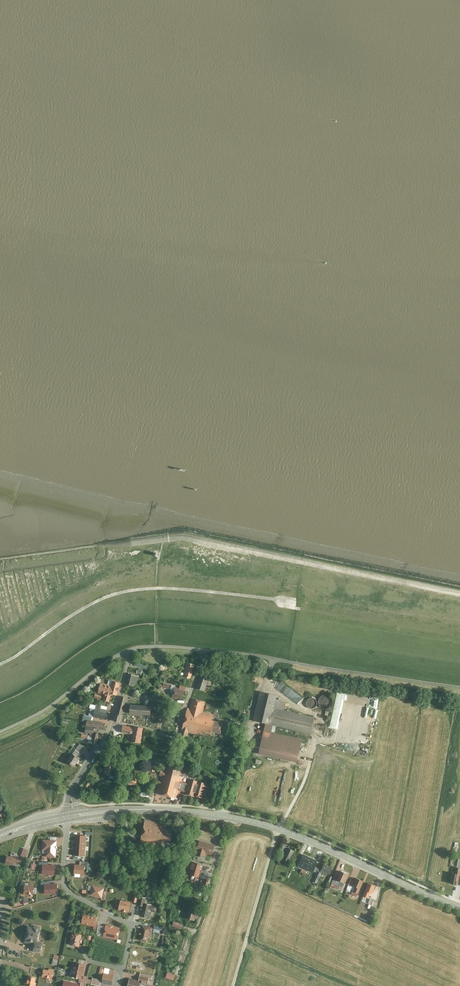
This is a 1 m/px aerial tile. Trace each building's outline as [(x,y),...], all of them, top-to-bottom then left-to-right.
[(194,664),(187,663),(183,676),(191,678),(194,664)] [(137,684),(139,675),(128,673),(126,682),(137,684)] [(200,675),(196,688),(204,691),(209,678),(200,675)] [(120,682),(111,679),(109,684),(100,681),(99,688),(118,692),(120,682)] [(183,697),(185,690),(174,686),(172,694),(183,697)] [(118,692),(99,688),(98,692),(104,693),(103,699),(109,700),(111,694),(117,695),(118,692)] [(260,692),(254,721),(267,724),(261,753),(299,762),(303,739),(276,733),(277,727),(312,735),(316,718),(285,711),(287,703),(277,700),(278,696),(260,692)] [(321,695),(320,707),(330,708),(331,695),(321,695)] [(116,715),(122,717),(127,698),(121,697),(116,715)] [(206,702),(192,699),(190,708),(188,708),(181,734),(188,736),(189,733),(201,736),(202,732),(215,735),(215,733),(222,734),(225,724),(213,721),(214,718),(219,719),(220,715),(214,713),(214,714),(204,712),(206,702)] [(341,714),(341,727),(358,727),(358,723),(363,723),(363,724),(370,724),(370,706),(368,706),(368,710),(359,710),(359,707),(356,707),(356,702),(349,702),(349,699),(346,699),(346,714),(341,714)] [(130,708),(130,712),(150,714),(151,705),(130,703),(130,708)] [(101,707),(96,706),(95,708),(93,716),(93,717),(97,718),(97,717),(107,719),(109,710),(101,708),(101,707)] [(246,712),(241,710),(240,715),(237,714),(237,718),(244,720),(246,712)] [(104,729),(105,722),(92,719),(87,718),(87,720),(86,724),(95,726),(96,726),(96,728),(104,729)] [(95,726),(86,724),(85,732),(90,733),(91,731),(94,732),(94,730),(95,726)] [(143,727),(123,724),(122,732),(132,734),(130,741),(140,742),(143,727)] [(97,743),(99,731),(94,730),(94,732),(91,731),(90,733),(89,740),(89,741),(97,743)] [(254,747),(247,744),(245,750),(252,753),(254,747)] [(78,757),(85,746),(79,745),(72,753),(78,757)] [(65,760),(74,766),(80,758),(78,757),(72,753),(71,752),(65,760)] [(116,764),(105,762),(103,774),(114,775),(116,764)] [(161,774),(156,794),(177,800),(180,790),(186,791),(185,793),(203,797),(205,792),(207,793),(208,788),(206,787),(207,783),(189,778),(188,781),(182,779),(183,775),(180,775),(182,768),(168,764),(166,770),(162,769),(160,774),(161,774)] [(127,782),(139,783),(141,770),(129,768),(127,782)] [(165,824),(145,819),(140,841),(159,845),(160,841),(169,843),(173,828),(165,826),(165,824)] [(86,856),(87,836),(75,835),(74,856),(86,856)] [(57,840),(43,839),(42,850),(46,850),(46,856),(56,857),(57,840)] [(205,857),(206,853),(212,855),(215,845),(199,840),(195,854),(205,857)] [(24,847),(20,856),(26,858),(29,850),(24,847)] [(289,862),(294,850),(288,847),(283,859),(286,860),(289,862)] [(15,857),(7,855),(5,864),(14,866),(14,862),(20,863),(21,858),(15,856),(15,857)] [(303,855),(300,862),(313,868),(316,861),(303,855)] [(193,861),(189,874),(191,875),(190,880),(195,881),(197,876),(199,877),(203,864),(193,861)] [(320,872),(322,873),(327,875),(328,873),(330,873),(332,867),(324,863),(323,866),(320,872)] [(80,864),(75,864),(75,874),(85,874),(85,866),(85,864),(80,864)] [(450,883),(458,884),(459,873),(459,867),(452,866),(452,871),(450,883)] [(344,883),(348,874),(341,870),(337,880),(344,883)] [(317,872),(313,882),(317,884),(322,873),(320,872),(317,871),(317,872)] [(363,881),(356,878),(353,885),(354,886),(352,891),(358,893),(363,881)] [(370,893),(372,893),(375,886),(368,883),(365,891),(370,893)] [(24,884),(23,894),(35,895),(35,885),(24,884)] [(104,888),(92,885),(90,895),(102,898),(104,888)] [(140,896),(138,905),(143,906),(143,901),(146,902),(146,897),(140,896)] [(132,902),(121,900),(118,910),(129,913),(132,902)] [(143,901),(143,906),(141,917),(149,918),(150,911),(155,912),(157,906),(151,905),(152,903),(146,902),(143,901)] [(190,903),(186,918),(193,920),(197,905),(190,903)] [(84,914),(82,923),(94,925),(95,920),(96,917),(84,914)] [(27,926),(24,942),(33,944),(34,941),(38,941),(40,927),(39,927),(39,926),(34,925),(33,927),(27,926)] [(141,928),(139,940),(148,942),(150,932),(152,932),(153,927),(143,925),(142,929),(141,928)] [(73,932),(70,945),(79,947),(80,942),(81,942),(82,938),(80,938),(81,934),(73,932)] [(42,942),(38,941),(34,941),(33,944),(32,951),(41,952),(42,942)] [(75,962),(72,976),(80,978),(82,978),(85,964),(75,962)] [(44,969),(42,976),(47,976),(47,979),(51,979),(51,977),(52,978),(54,971),(53,970),(53,969),(49,968),(48,970),(44,969)] [(140,971),(139,979),(141,979),(140,981),(148,982),(148,980),(151,980),(153,974),(140,971)] [(104,974),(102,982),(112,984),(114,974),(109,973),(104,972),(104,974)] [(27,985),(30,985),(36,985),(36,982),(35,982),(36,977),(28,976),(27,981),(26,980),(25,984),(27,985)] [(100,985),(102,979),(93,977),(92,983),(100,985)] [(128,985),(139,985),(140,981),(141,979),(139,979),(130,977),(128,985)]
